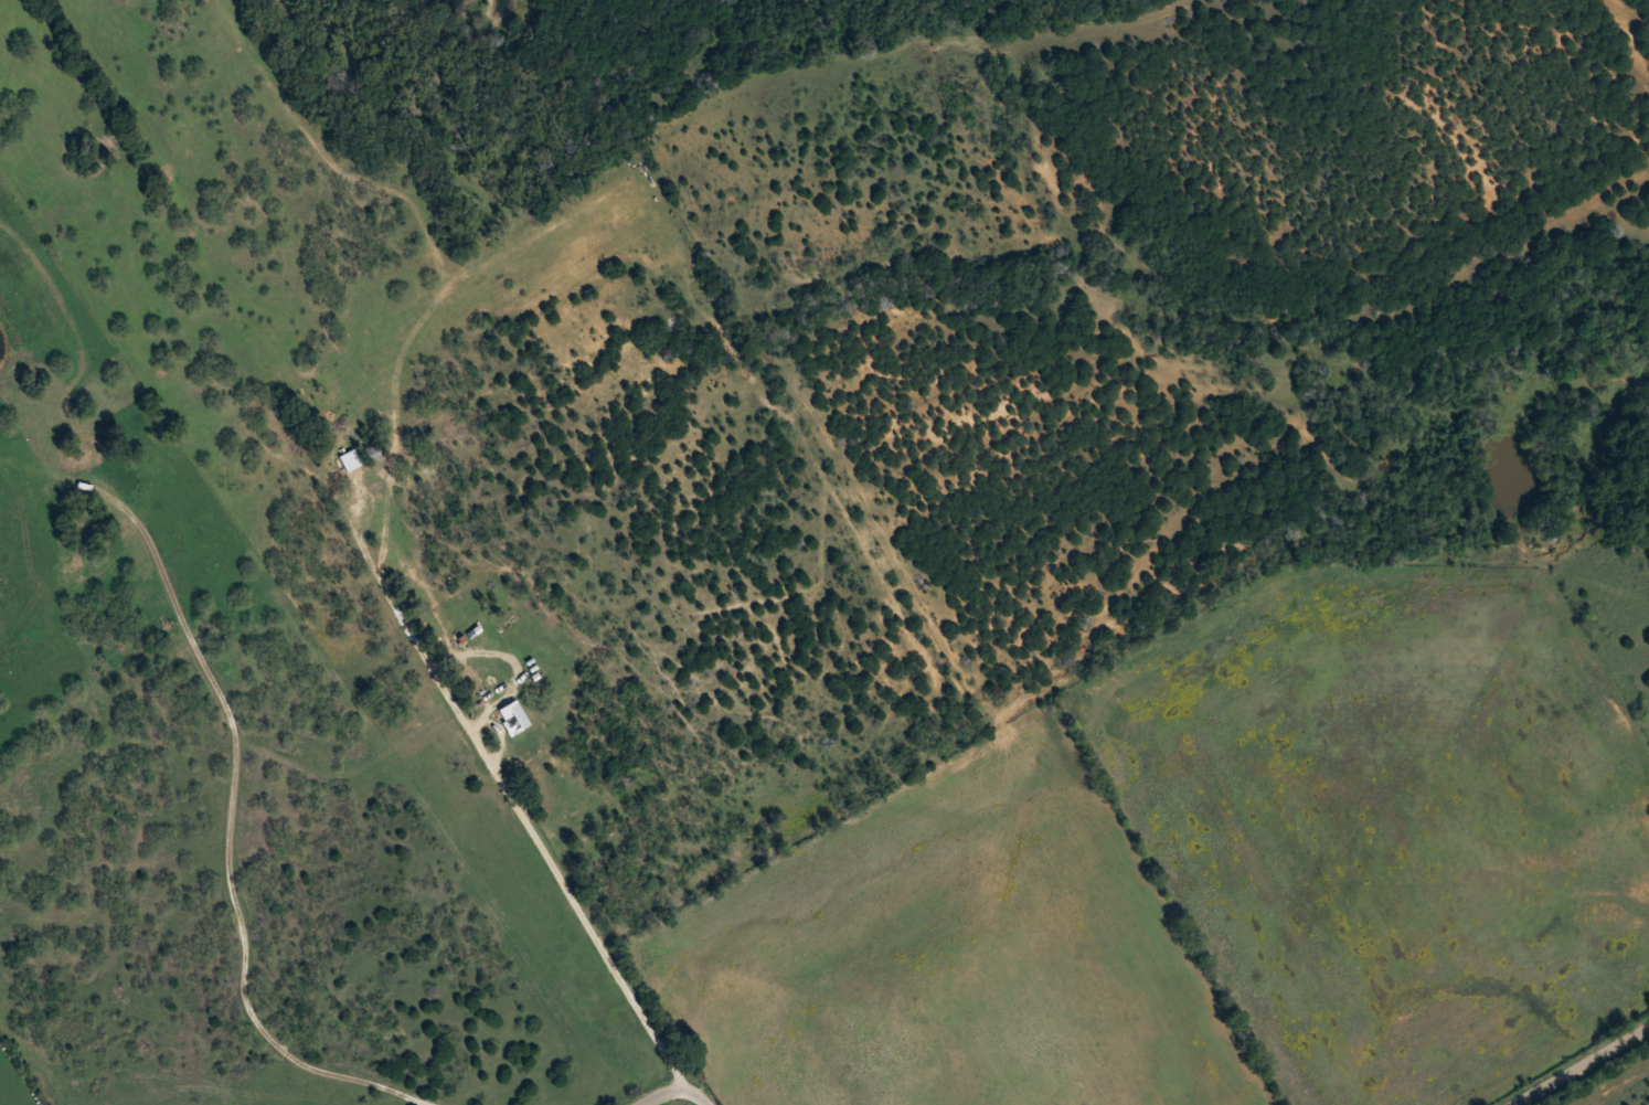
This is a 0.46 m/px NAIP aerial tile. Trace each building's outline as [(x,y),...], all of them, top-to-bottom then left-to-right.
[(385,454),(375,438),(357,448),(366,465),(385,454)] [(512,735),(532,724),(517,698),(497,710),(512,735)]
